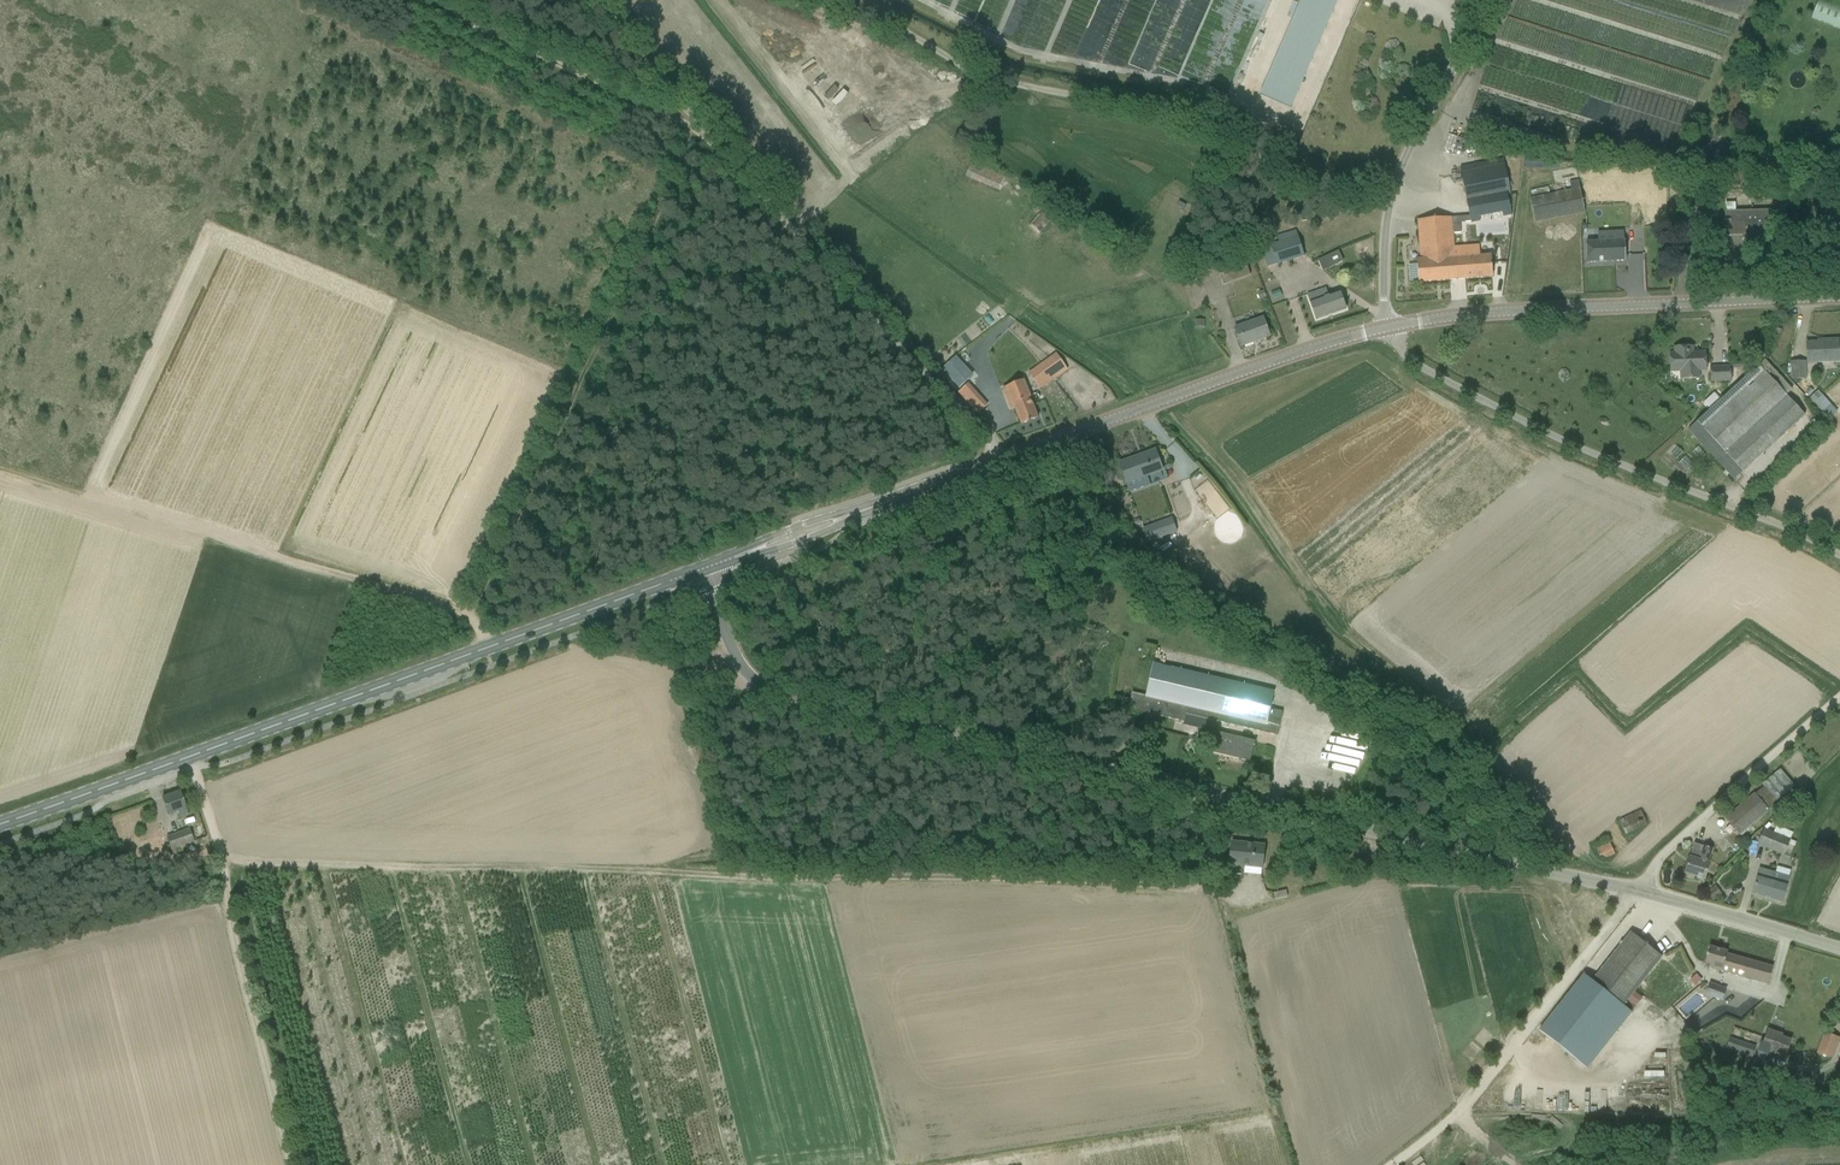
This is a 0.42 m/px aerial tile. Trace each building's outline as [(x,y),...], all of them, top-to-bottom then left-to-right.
[(1811,18),(1839,29),(1839,9),(1818,1),(1811,18)] [(1004,177),(973,163),(966,176),(998,191),(1004,177)] [(1505,164),(1461,173),(1472,224),(1513,216),(1508,194),(1512,193),(1505,164)] [(1365,188),(1371,189),(1374,181),(1368,179),(1365,188)] [(1535,223),(1585,213),(1578,182),(1570,183),(1571,191),(1531,199),(1535,223)] [(1787,204),(1775,205),(1776,214),(1787,214),(1787,204)] [(1056,213),(1048,207),(1033,225),(1040,232),(1056,213)] [(1772,235),(1771,210),(1725,212),(1726,237),(1727,237),(1727,234),(1747,233),(1747,232),(1751,232),(1751,233),(1771,232),(1771,235),(1772,235)] [(1419,283),(1457,280),(1456,268),(1451,268),(1451,265),(1447,265),(1446,258),(1443,258),(1440,218),(1419,220),(1422,259),(1417,260),(1419,283)] [(1452,218),(1440,218),(1443,258),(1446,258),(1447,265),(1451,265),(1451,268),(1456,268),(1457,280),(1493,277),(1491,255),(1462,257),(1462,246),(1454,247),(1453,234),(1461,233),(1460,222),(1452,223),(1452,218)] [(1277,264),(1293,259),(1305,255),(1299,237),(1271,246),(1277,264)] [(1587,237),(1587,257),(1626,257),(1626,237),(1587,237)] [(1328,256),(1333,266),(1343,261),(1338,251),(1328,256)] [(1223,285),(1251,275),(1242,252),(1215,262),(1223,285)] [(1362,278),(1357,273),(1352,278),(1356,283),(1362,278)] [(1308,295),(1317,320),(1346,309),(1340,292),(1328,296),(1326,289),(1308,295)] [(1264,291),(1257,293),(1259,300),(1266,298),(1264,291)] [(1235,328),(1241,346),(1270,336),(1263,318),(1235,328)] [(1807,364),(1839,363),(1838,340),(1824,341),(1824,343),(1807,343),(1807,364)] [(1695,352),(1694,346),(1674,347),(1675,353),(1670,353),(1670,373),(1680,373),(1680,380),(1701,379),(1701,372),(1707,372),(1706,352),(1695,352)] [(1055,351),(1027,370),(1041,390),(1069,370),(1055,351)] [(956,357),(942,369),(959,388),(973,375),(956,357)] [(1759,365),(1688,430),(1717,462),(1726,454),(1743,472),(1805,415),(1786,395),(1792,390),(1764,360),(1762,362),(1761,361),(1758,364),(1759,365)] [(1793,380),(1807,380),(1806,362),(1792,362),(1793,380)] [(1711,382),(1732,382),(1731,367),(1711,368),(1711,382)] [(1022,424),(1038,418),(1023,380),(1003,388),(1012,409),(1015,408),(1022,424)] [(969,383),(959,392),(969,403),(979,394),(969,383)] [(1829,420),(1836,414),(1816,392),(1810,398),(1829,420)] [(1138,456),(1120,463),(1128,484),(1163,470),(1156,451),(1138,458),(1138,456)] [(1173,521),(1143,532),(1147,543),(1177,532),(1173,521)] [(1198,728),(1215,732),(1218,722),(1277,736),(1283,712),(1271,709),(1275,692),(1153,664),(1146,697),(1132,694),(1128,709),(1177,720),(1176,723),(1198,728)] [(1255,741),(1215,732),(1211,753),(1250,762),(1255,741)] [(1360,766),(1361,759),(1327,755),(1326,761),(1360,766)] [(188,815),(180,792),(162,798),(168,815),(178,812),(180,818),(188,815)] [(1740,836),(1770,811),(1755,793),(1725,818),(1740,836)] [(1642,814),(1620,824),(1625,835),(1647,825),(1642,814)] [(1790,840),(1787,838),(1790,832),(1777,826),(1774,833),(1764,829),(1758,845),(1784,855),(1790,840)] [(194,842),(189,829),(167,837),(171,850),(194,842)] [(1263,868),(1265,845),(1232,842),(1230,865),(1263,868)] [(1615,855),(1610,844),(1597,850),(1602,861),(1615,855)] [(1685,874),(1705,880),(1710,862),(1709,862),(1713,849),(1703,846),(1694,844),(1685,874)] [(1752,894),(1782,903),(1790,877),(1759,868),(1752,894)] [(1713,901),(1722,895),(1716,886),(1707,893),(1713,901)] [(1286,891),(1274,894),(1275,900),(1287,897),(1286,891)] [(1624,1006),(1662,957),(1631,932),(1592,981),(1624,1006)] [(1727,952),(1710,947),(1705,963),(1712,965),(1711,969),(1768,985),(1773,967),(1726,954),(1727,952)] [(1578,1061),(1623,1005),(1592,981),(1584,974),(1539,1030),(1578,1061)] [(1719,986),(1714,998),(1722,1001),(1727,989),(1719,986)] [(1784,1057),(1790,1040),(1782,1037),(1783,1035),(1769,1030),(1764,1044),(1762,1043),(1755,1060),(1765,1063),(1769,1052),(1784,1057)] [(1839,1039),(1825,1034),(1818,1053),(1832,1058),(1839,1039)] [(1739,1052),(1742,1043),(1730,1039),(1727,1048),(1739,1052)]
